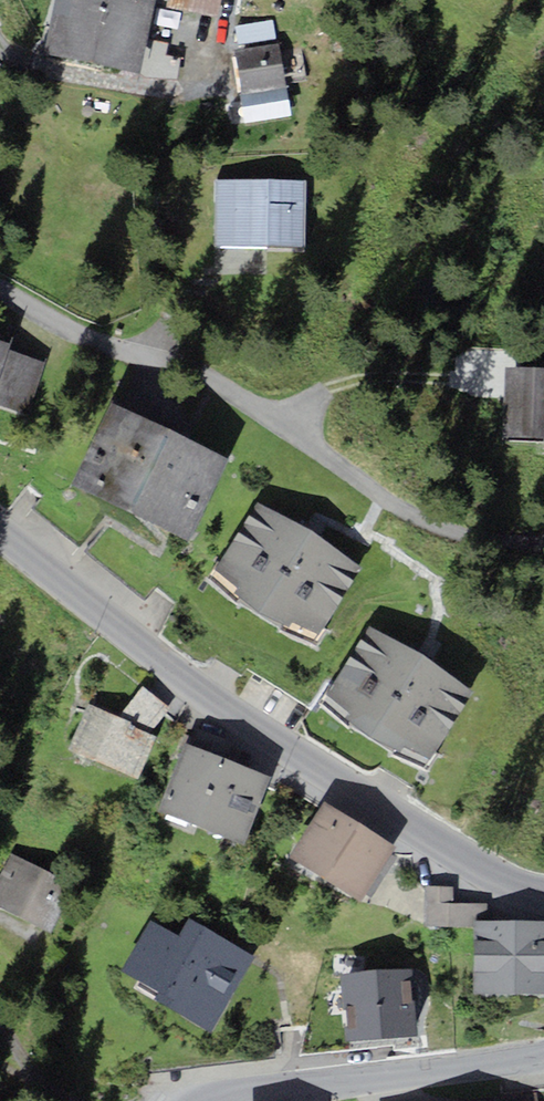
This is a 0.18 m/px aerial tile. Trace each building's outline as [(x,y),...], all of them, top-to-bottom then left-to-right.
[(43,52),(139,72),(146,39),(154,0),(55,0),(43,52)] [(165,5),(220,16),(223,0),(166,0),(165,5)] [(168,42),(146,39),(139,72),(147,77),(178,78),(180,60),(166,56),(168,42)] [(286,89),(279,43),(233,50),(241,96),(286,89)] [(306,179),(215,179),(215,247),(306,247),(306,179)] [(0,338),(0,377),(9,349),(11,342),(0,338)] [(9,349),(0,377),(0,405),(29,415),(46,361),(9,349)] [(503,367),(503,437),(543,437),(543,366),(503,367)] [(71,483),(191,540),(231,455),(111,399),(71,483)] [(310,646),(362,566),(259,499),(207,579),(310,646)] [(424,767),(472,690),(369,625),(320,703),(424,767)] [(143,685),(118,717),(149,732),(169,707),(143,685)] [(118,717),(88,702),(68,744),(137,777),(157,735),(149,732),(118,717)] [(159,809),(243,844),(271,779),(224,759),(231,742),(196,727),(189,745),(187,744),(159,809)] [(324,877),(358,821),(323,800),(289,856),(324,877)] [(363,901),(397,845),(358,821),(324,877),(363,901)] [(19,916),(43,868),(12,852),(0,875),(0,906),(19,916)] [(19,916),(51,932),(75,884),(43,868),(19,916)] [(452,886),(425,886),(425,924),(473,925),(473,919),(487,919),(487,903),(452,903),(452,886)] [(227,1000),(254,955),(189,916),(178,934),(152,919),(122,970),(158,991),(154,998),(213,1032),(230,1002),(227,1000)] [(473,919),(473,925),(472,992),(543,994),(543,920),(487,919),(473,919)] [(411,970),(342,976),(348,1042),(417,1036),(411,970)]
